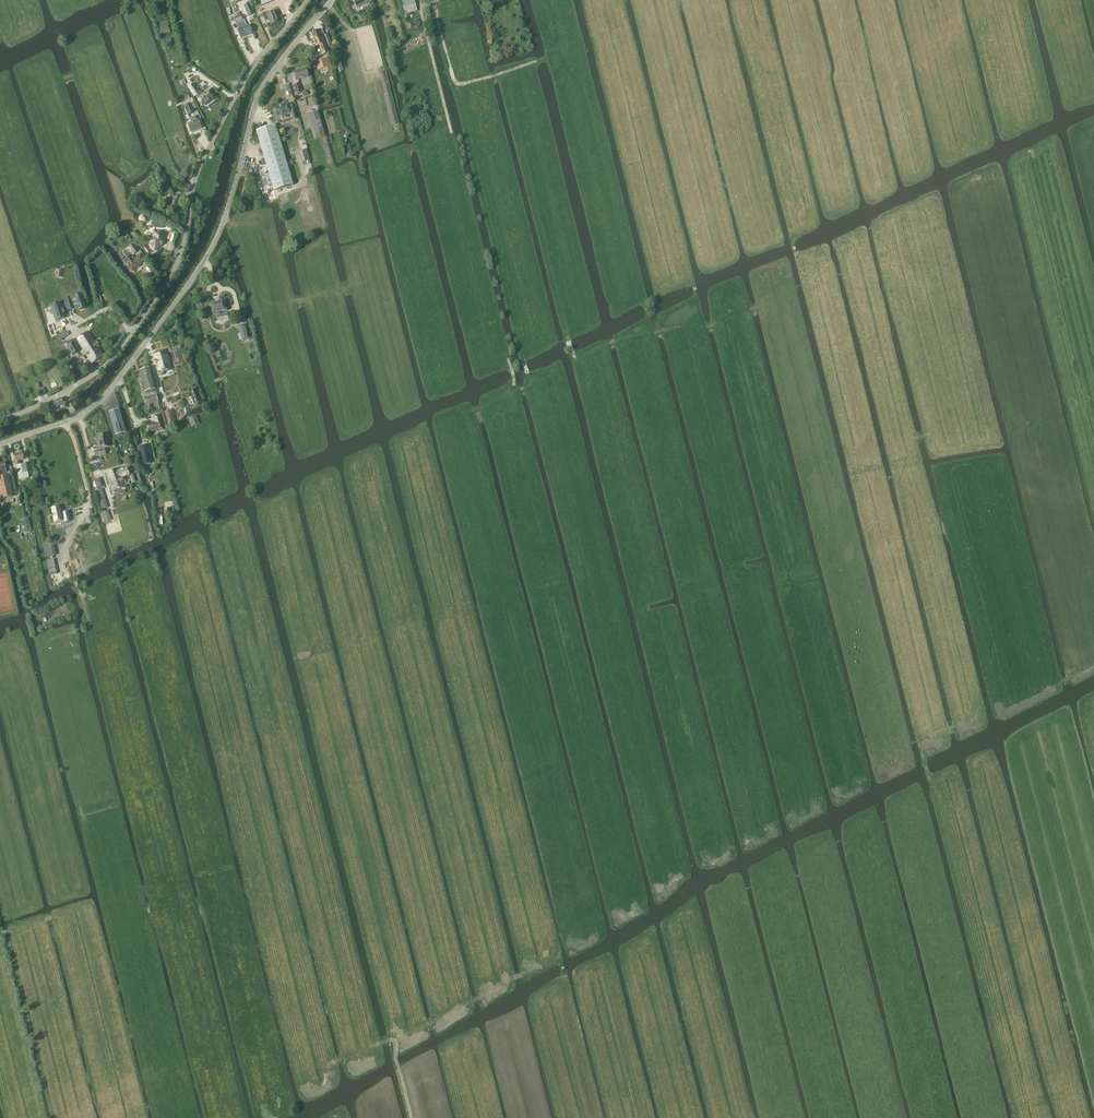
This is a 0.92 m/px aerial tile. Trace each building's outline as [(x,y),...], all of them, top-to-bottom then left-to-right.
[(417,11),(414,0),(401,0),(405,15),(417,11)] [(239,4),(233,6),(236,13),(242,10),(239,4)] [(242,19),(255,13),(253,7),(236,14),(240,22),(243,21),(242,19)] [(278,22),(274,11),(267,14),(266,12),(262,14),(265,20),(268,18),(271,25),(278,22)] [(242,27),(246,36),(252,34),(249,26),(247,27),(245,21),(241,23),(241,24),(240,25),(241,27),(242,27)] [(241,24),(241,23),(237,25),(239,30),(237,30),(241,38),(246,36),(242,27),(241,27),(240,25),(241,24)] [(311,34),(313,40),(322,37),(321,35),(324,34),(322,30),(319,31),(311,34)] [(328,45),(330,44),(332,47),(334,46),(329,33),(324,35),(328,45)] [(328,53),(322,37),(313,40),(316,47),(320,45),(323,54),(328,53)] [(326,59),(316,63),(319,70),(322,69),(324,69),(329,67),(326,59)] [(295,74),(292,75),(294,84),(295,85),(297,85),(297,83),(298,83),(298,80),(308,77),(306,69),(294,72),(295,74)] [(188,88),(195,97),(196,97),(198,99),(197,99),(203,106),(204,105),(205,105),(207,104),(207,103),(213,98),(208,91),(203,95),(200,92),(199,93),(193,84),(188,88)] [(191,104),(184,106),(188,115),(194,112),(191,104)] [(275,108),(274,109),(276,118),(278,117),(279,118),(281,117),(282,117),(291,114),(293,120),(297,119),(294,109),(290,111),(289,111),(287,105),(283,106),(278,107),(275,108)] [(318,111),(307,114),(314,140),(325,137),(318,111)] [(189,124),(188,124),(190,127),(188,127),(190,132),(192,132),(192,133),(202,129),(198,120),(197,121),(195,116),(190,118),(191,122),(189,123),(189,124)] [(274,191),(293,185),(275,126),(256,132),(274,191)] [(299,152),(302,162),(310,160),(307,150),(299,152)] [(165,195),(169,192),(163,185),(159,188),(165,195)] [(173,196),(173,197),(171,201),(170,201),(168,207),(178,210),(179,205),(180,205),(182,198),(173,196)] [(152,238),(147,242),(154,252),(164,244),(166,232),(156,232),(156,231),(153,231),(152,238)] [(135,254),(139,251),(134,244),(131,246),(131,245),(129,247),(131,250),(132,250),(135,254)] [(139,265),(145,260),(141,255),(134,259),(132,256),(124,262),(125,264),(126,263),(128,266),(127,267),(132,272),(135,270),(134,269),(136,268),(136,269),(139,266),(139,265)] [(81,294),(74,296),(79,310),(84,308),(85,309),(86,308),(81,294)] [(57,299),(48,303),(54,319),(63,317),(57,299)] [(211,304),(210,304),(210,305),(213,314),(214,319),(228,315),(227,310),(226,310),(224,302),(224,301),(219,302),(216,303),(211,304)] [(250,340),(251,340),(251,339),(250,339),(247,325),(247,324),(246,324),(246,325),(240,326),(239,326),(240,327),(243,341),(243,342),(244,341),(250,340)] [(89,332),(78,339),(92,363),(104,356),(89,332)] [(72,340),(67,343),(69,345),(68,346),(73,354),(79,351),(74,342),(74,343),(72,340)] [(177,349),(173,350),(175,358),(179,357),(181,357),(179,348),(177,349)] [(167,353),(153,356),(157,375),(161,374),(160,372),(171,369),(171,366),(167,353)] [(139,371),(141,376),(145,392),(156,390),(150,369),(139,371)] [(197,389),(190,391),(194,404),(201,401),(197,389)] [(146,405),(152,403),(154,403),(155,407),(159,406),(156,395),(144,398),(146,405)] [(56,408),(64,404),(61,398),(53,402),(56,408)] [(118,409),(109,412),(115,435),(125,432),(118,409)] [(171,410),(164,412),(168,425),(174,423),(171,410)] [(152,425),(147,426),(148,433),(158,431),(163,430),(161,421),(162,421),(160,415),(154,416),(155,422),(152,423),(152,425)] [(196,416),(188,419),(191,427),(199,424),(196,416)] [(98,439),(100,448),(109,447),(107,434),(100,435),(100,439),(98,439)] [(148,444),(138,447),(142,466),(152,464),(148,444)] [(14,455),(17,469),(19,480),(29,478),(26,464),(21,465),(20,461),(24,460),(23,453),(14,455)] [(2,498),(12,496),(8,474),(7,474),(5,463),(0,464),(0,487),(2,498)] [(122,477),(130,475),(127,468),(119,470),(119,469),(115,470),(119,478),(122,477)] [(119,478),(115,470),(106,473),(109,482),(119,478)] [(135,474),(131,475),(133,483),(137,482),(141,480),(138,473),(135,474)] [(126,487),(122,477),(119,478),(109,482),(113,492),(126,487)] [(101,478),(94,480),(97,488),(104,486),(101,478)] [(102,488),(96,490),(102,509),(108,508),(102,488)] [(60,506),(51,508),(54,520),(64,518),(65,522),(71,521),(69,511),(61,513),(60,506)] [(108,510),(101,512),(104,522),(111,520),(108,510)] [(56,556),(54,542),(43,544),(46,558),(56,556)]
